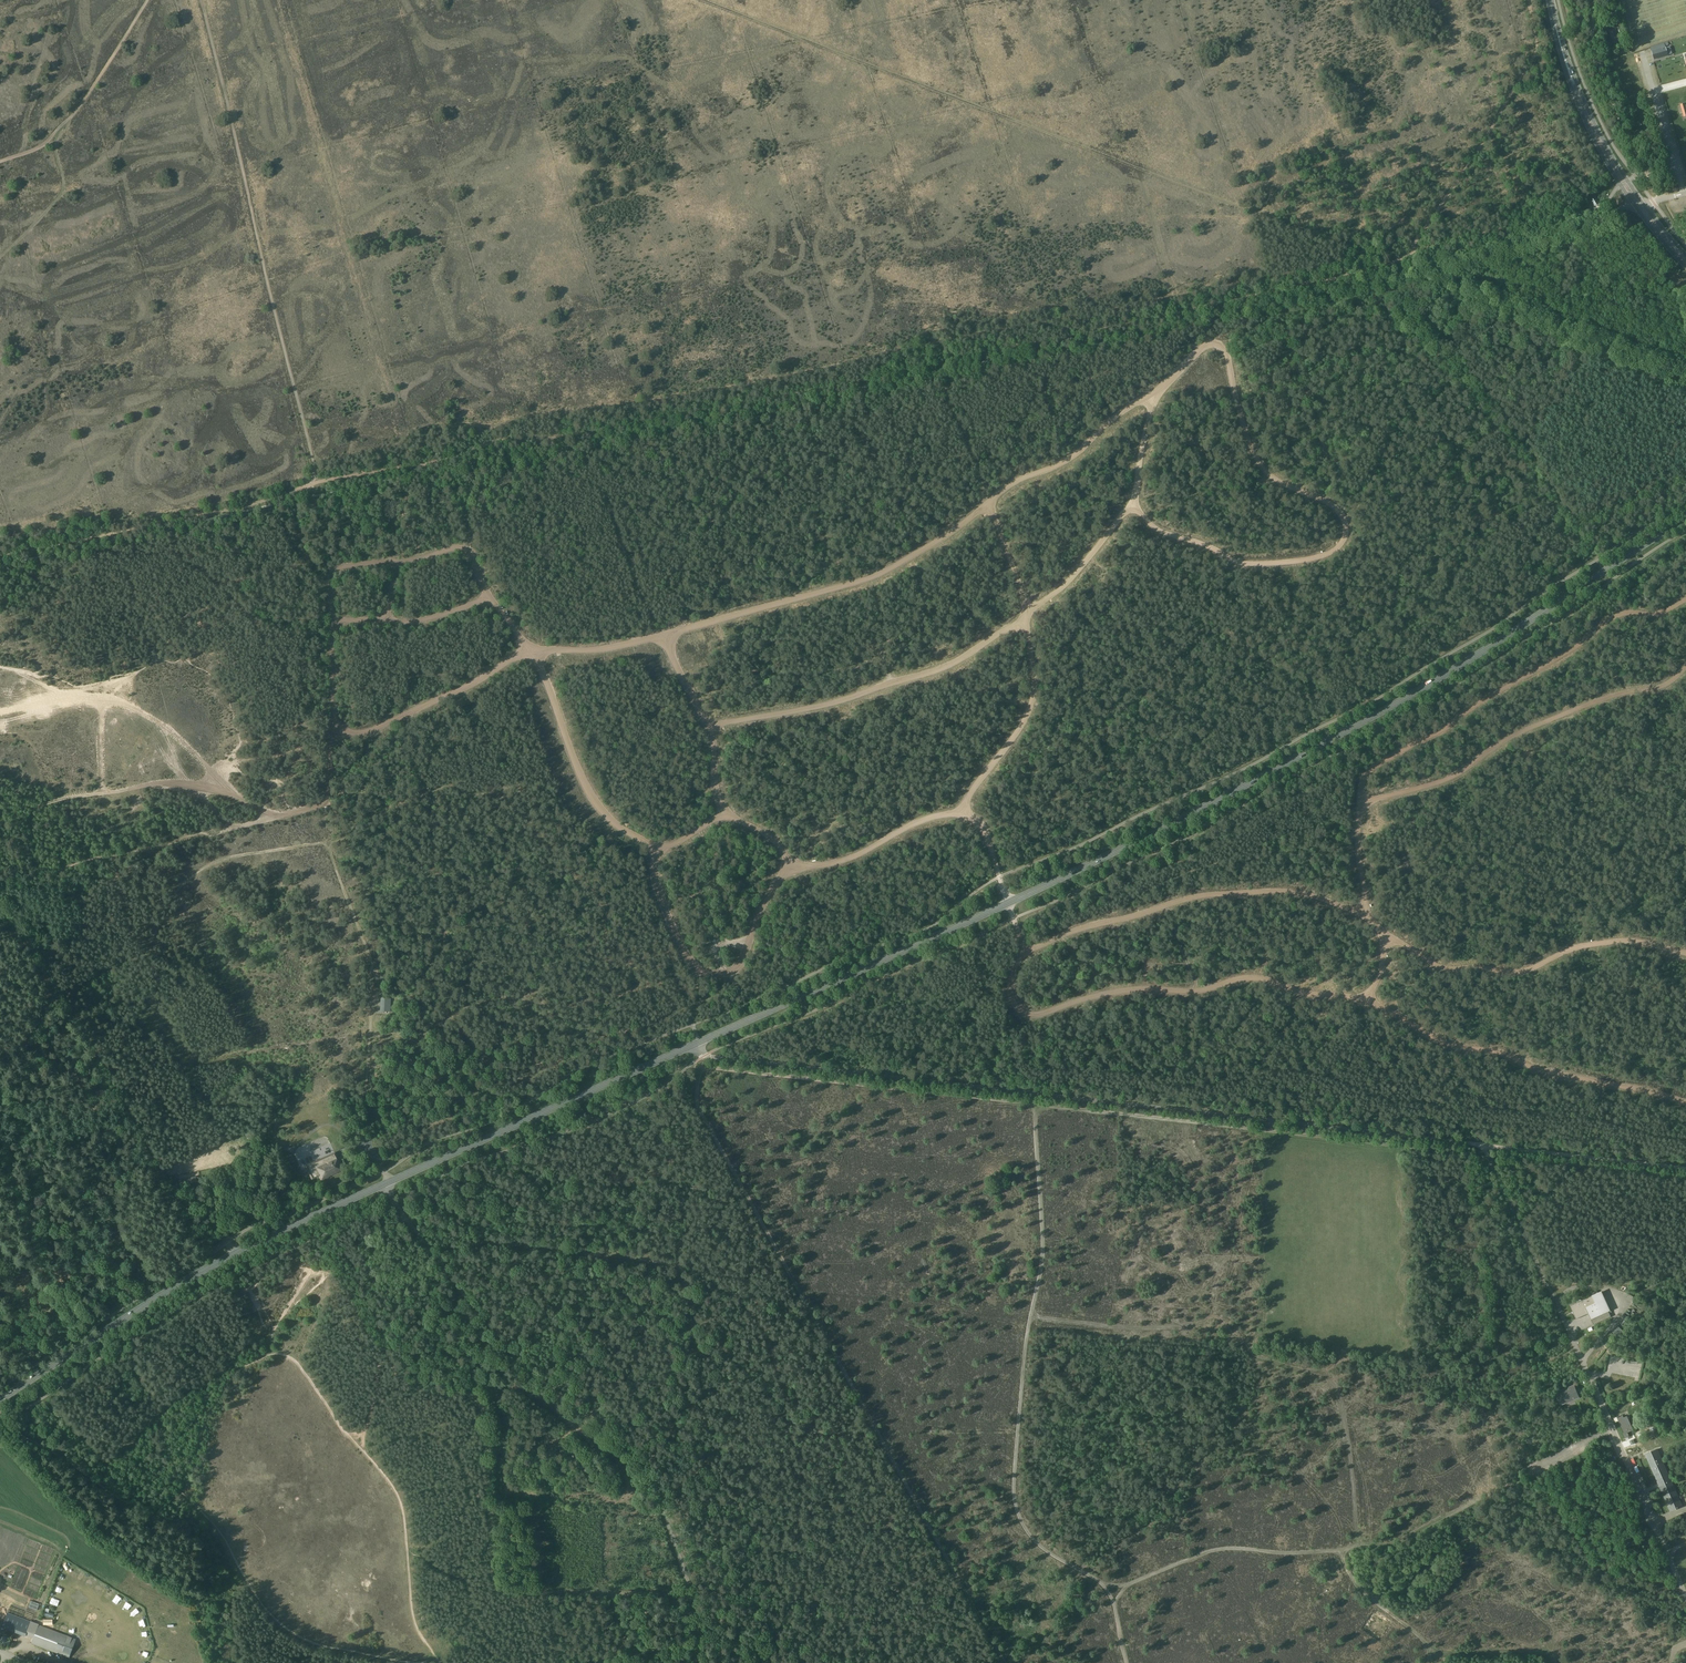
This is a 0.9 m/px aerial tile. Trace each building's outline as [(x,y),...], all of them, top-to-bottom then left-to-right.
[(1615,28),(1609,30),(1613,43),(1624,40),(1622,34),(1617,36),(1615,28)] [(1666,47),(1656,50),(1658,59),(1668,56),(1666,48),(1666,47)] [(343,1170),(335,1153),(307,1166),(312,1179),(320,1175),(322,1180),(343,1170)] [(196,1176),(178,1179),(179,1184),(186,1183),(186,1184),(190,1184),(190,1183),(197,1181),(196,1176)] [(1593,1296),(1570,1306),(1576,1319),(1588,1314),(1593,1325),(1611,1317),(1608,1312),(1601,1315),(1593,1296)] [(1574,1400),(1579,1398),(1574,1385),(1555,1393),(1560,1405),(1566,1403),(1565,1402),(1573,1399),(1574,1400)] [(1627,1433),(1633,1430),(1627,1416),(1621,1419),(1620,1417),(1616,1419),(1617,1421),(1618,1421),(1623,1433),(1622,1433),(1625,1439),(1629,1437),(1627,1433)] [(1645,1455),(1670,1511),(1670,1512),(1683,1506),(1657,1449),(1645,1455)] [(33,1638),(31,1643),(69,1658),(76,1639),(38,1625),(39,1624),(31,1621),(25,1635),(33,1638)] [(9,1637),(4,1635),(0,1638),(0,1645),(6,1647),(10,1643),(9,1637)]
